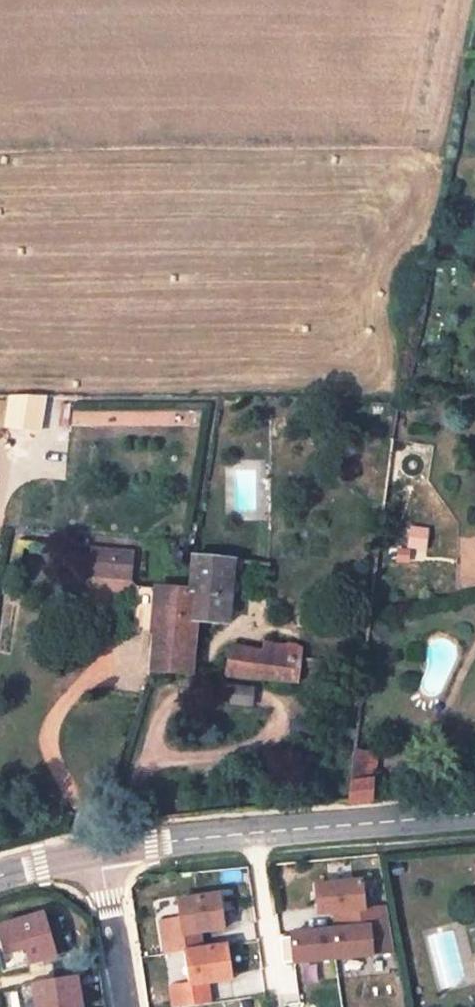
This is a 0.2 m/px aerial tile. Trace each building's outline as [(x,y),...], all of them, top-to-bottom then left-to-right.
[(420,544),(422,531),(407,529),(406,542),(420,544)] [(419,550),(420,544),(406,542),(405,547),(419,550)] [(403,559),(404,553),(395,551),(394,558),(403,559)] [(112,580),(114,555),(91,554),(89,579),(112,580)] [(131,581),(132,556),(114,555),(112,580),(131,581)] [(234,561),(193,558),(193,560),(190,593),(198,594),(196,622),(229,625),(233,571),(240,572),(241,562),(234,561)] [(198,594),(190,593),(137,588),(134,616),(140,617),(139,633),(154,634),(151,672),(191,675),(196,622),(198,594)] [(305,617),(306,608),(297,608),(296,617),(305,617)] [(304,627),(305,617),(296,617),(295,627),(304,627)] [(265,641),(262,652),(301,658),(302,649),(299,646),(297,644),(295,644),(291,644),(285,644),(265,641)] [(301,658),(262,652),(232,646),(226,677),(298,684),(301,658)] [(230,702),(253,705),(255,687),(232,685),(230,702)] [(377,755),(354,752),(350,783),(373,780),(377,755)] [(348,805),(373,802),(374,797),(375,780),(373,780),(350,783),(348,800),(348,805)] [(362,881),(316,885),(319,915),(336,913),(337,929),(390,924),(388,907),(365,909),(362,881)] [(161,920),(166,954),(185,951),(202,949),(200,932),(224,929),(219,895),(178,901),(181,917),(161,920)] [(0,925),(0,950),(6,971),(69,950),(57,918),(50,921),(46,911),(0,925)] [(337,929),(292,933),(295,963),(395,953),(390,924),(337,929)] [(173,1006),(181,1006),(210,1003),(207,983),(231,979),(226,945),(202,949),(185,951),(190,985),(170,988),(173,1006)] [(14,988),(17,1006),(79,1006),(71,976),(14,988)]
